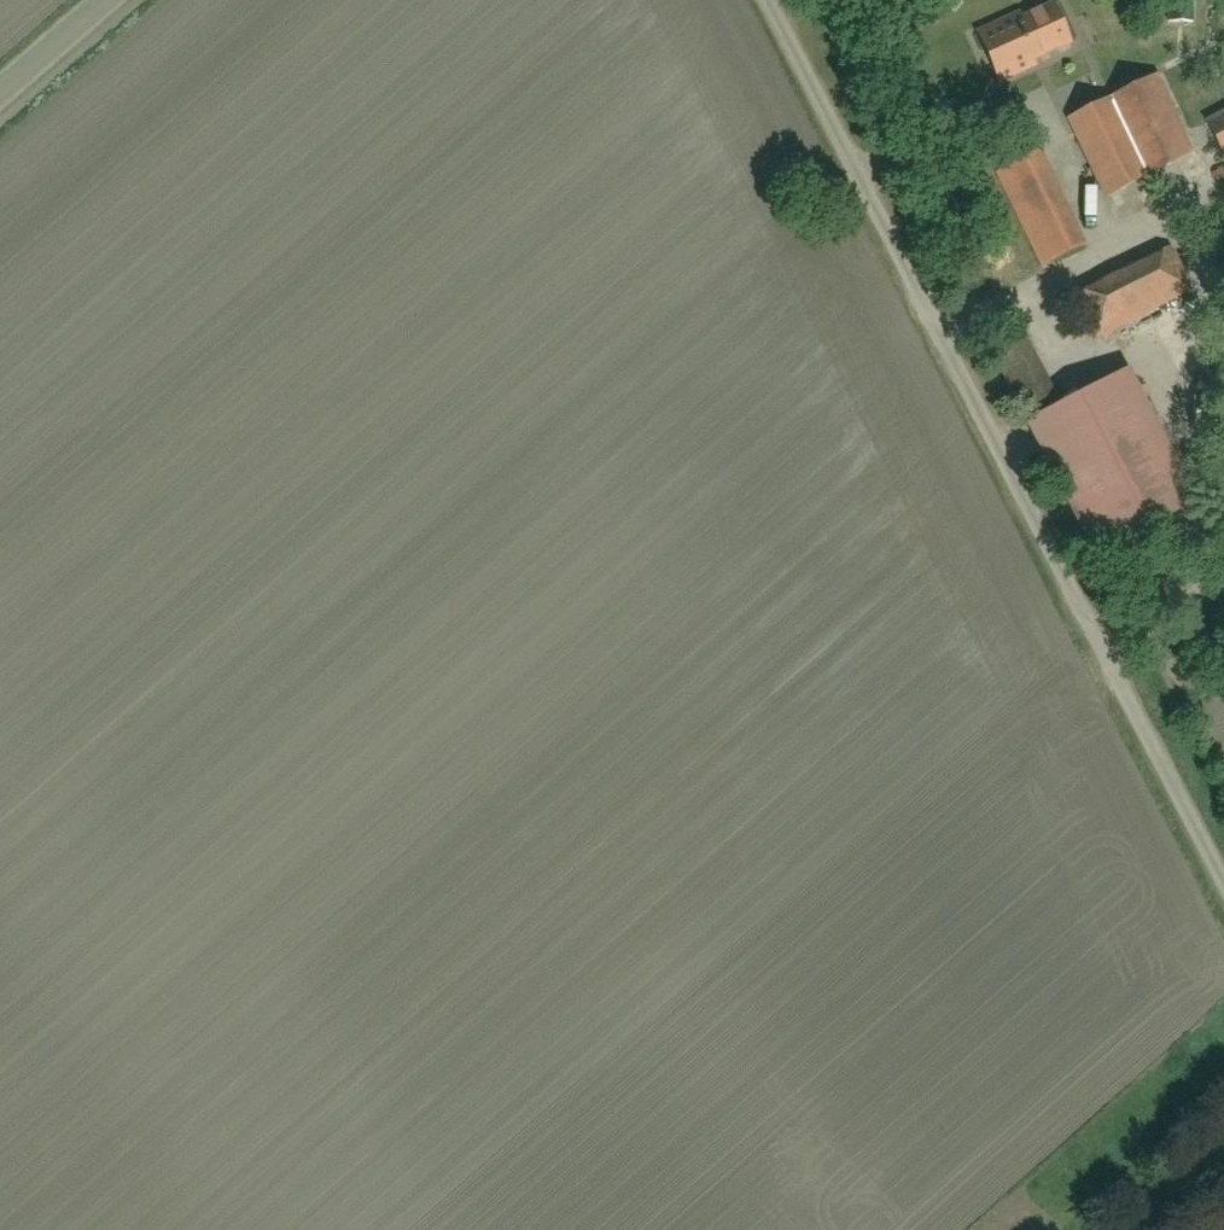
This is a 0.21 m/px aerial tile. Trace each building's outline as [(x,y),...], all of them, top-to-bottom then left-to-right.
[(1193,154),(1132,28),(1085,51),(1146,176),(1193,154)] [(1143,184),(1097,97),(1053,121),(1100,207),(1143,184)] [(1199,120),(1223,166),(1223,107),(1199,120)] [(995,179),(1032,267),(1087,245),(1051,156),(995,179)] [(1076,291),(1097,340),(1186,301),(1165,253),(1076,291)] [(1080,559),(1186,509),(1119,369),(1013,419),(1080,559)]
